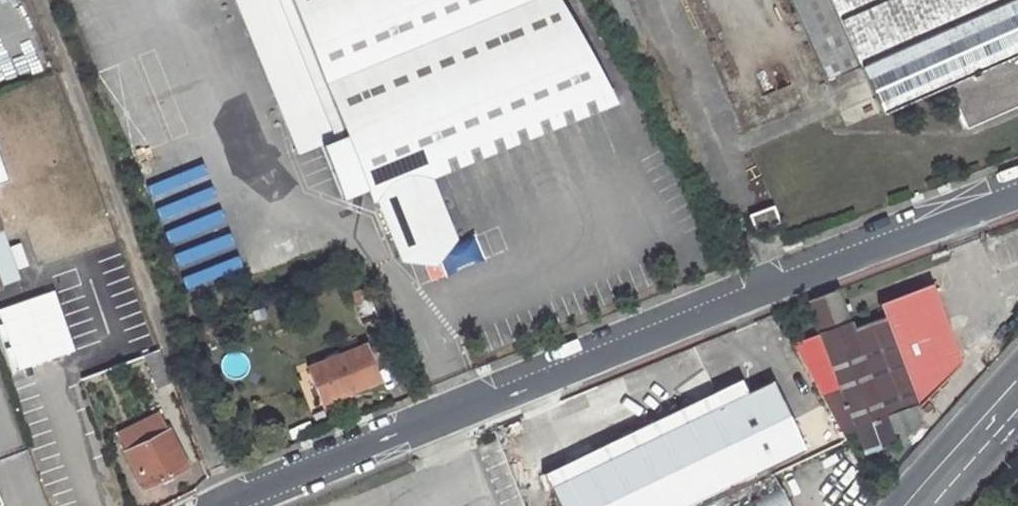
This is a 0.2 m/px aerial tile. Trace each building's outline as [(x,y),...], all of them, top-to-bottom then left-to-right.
[(609,89),(557,0),(292,0),(348,133),(324,143),(346,197),(376,184),(405,253),(453,234),(425,165),(609,89)] [(1017,54),(1017,0),(790,0),(825,82),(860,67),(880,113),(941,87),(1017,54)] [(941,87),(960,131),(1017,106),(1017,54),(941,87)] [(772,207),(750,216),(757,234),(779,225),(772,207)] [(17,279),(0,232),(0,285),(17,279)] [(878,301),(884,314),(916,400),(958,359),(928,282),(878,301)] [(819,332),(839,386),(822,392),(842,428),(851,425),(860,446),(893,434),(896,443),(919,417),(913,401),(916,400),(884,314),(853,325),(839,288),(806,300),(819,332)] [(822,392),(839,386),(819,332),(793,344),(822,392)] [(366,348),(311,372),(324,404),(379,380),(366,348)] [(745,391),(739,379),(544,475),(550,488),(745,391)] [(804,447),(770,379),(745,391),(550,488),(560,505),(686,505),(804,447)] [(158,412),(116,433),(145,489),(186,468),(158,412)] [(780,483),(776,475),(708,505),(732,505),(780,483)] [(780,483),(732,505),(791,505),(780,483)]
